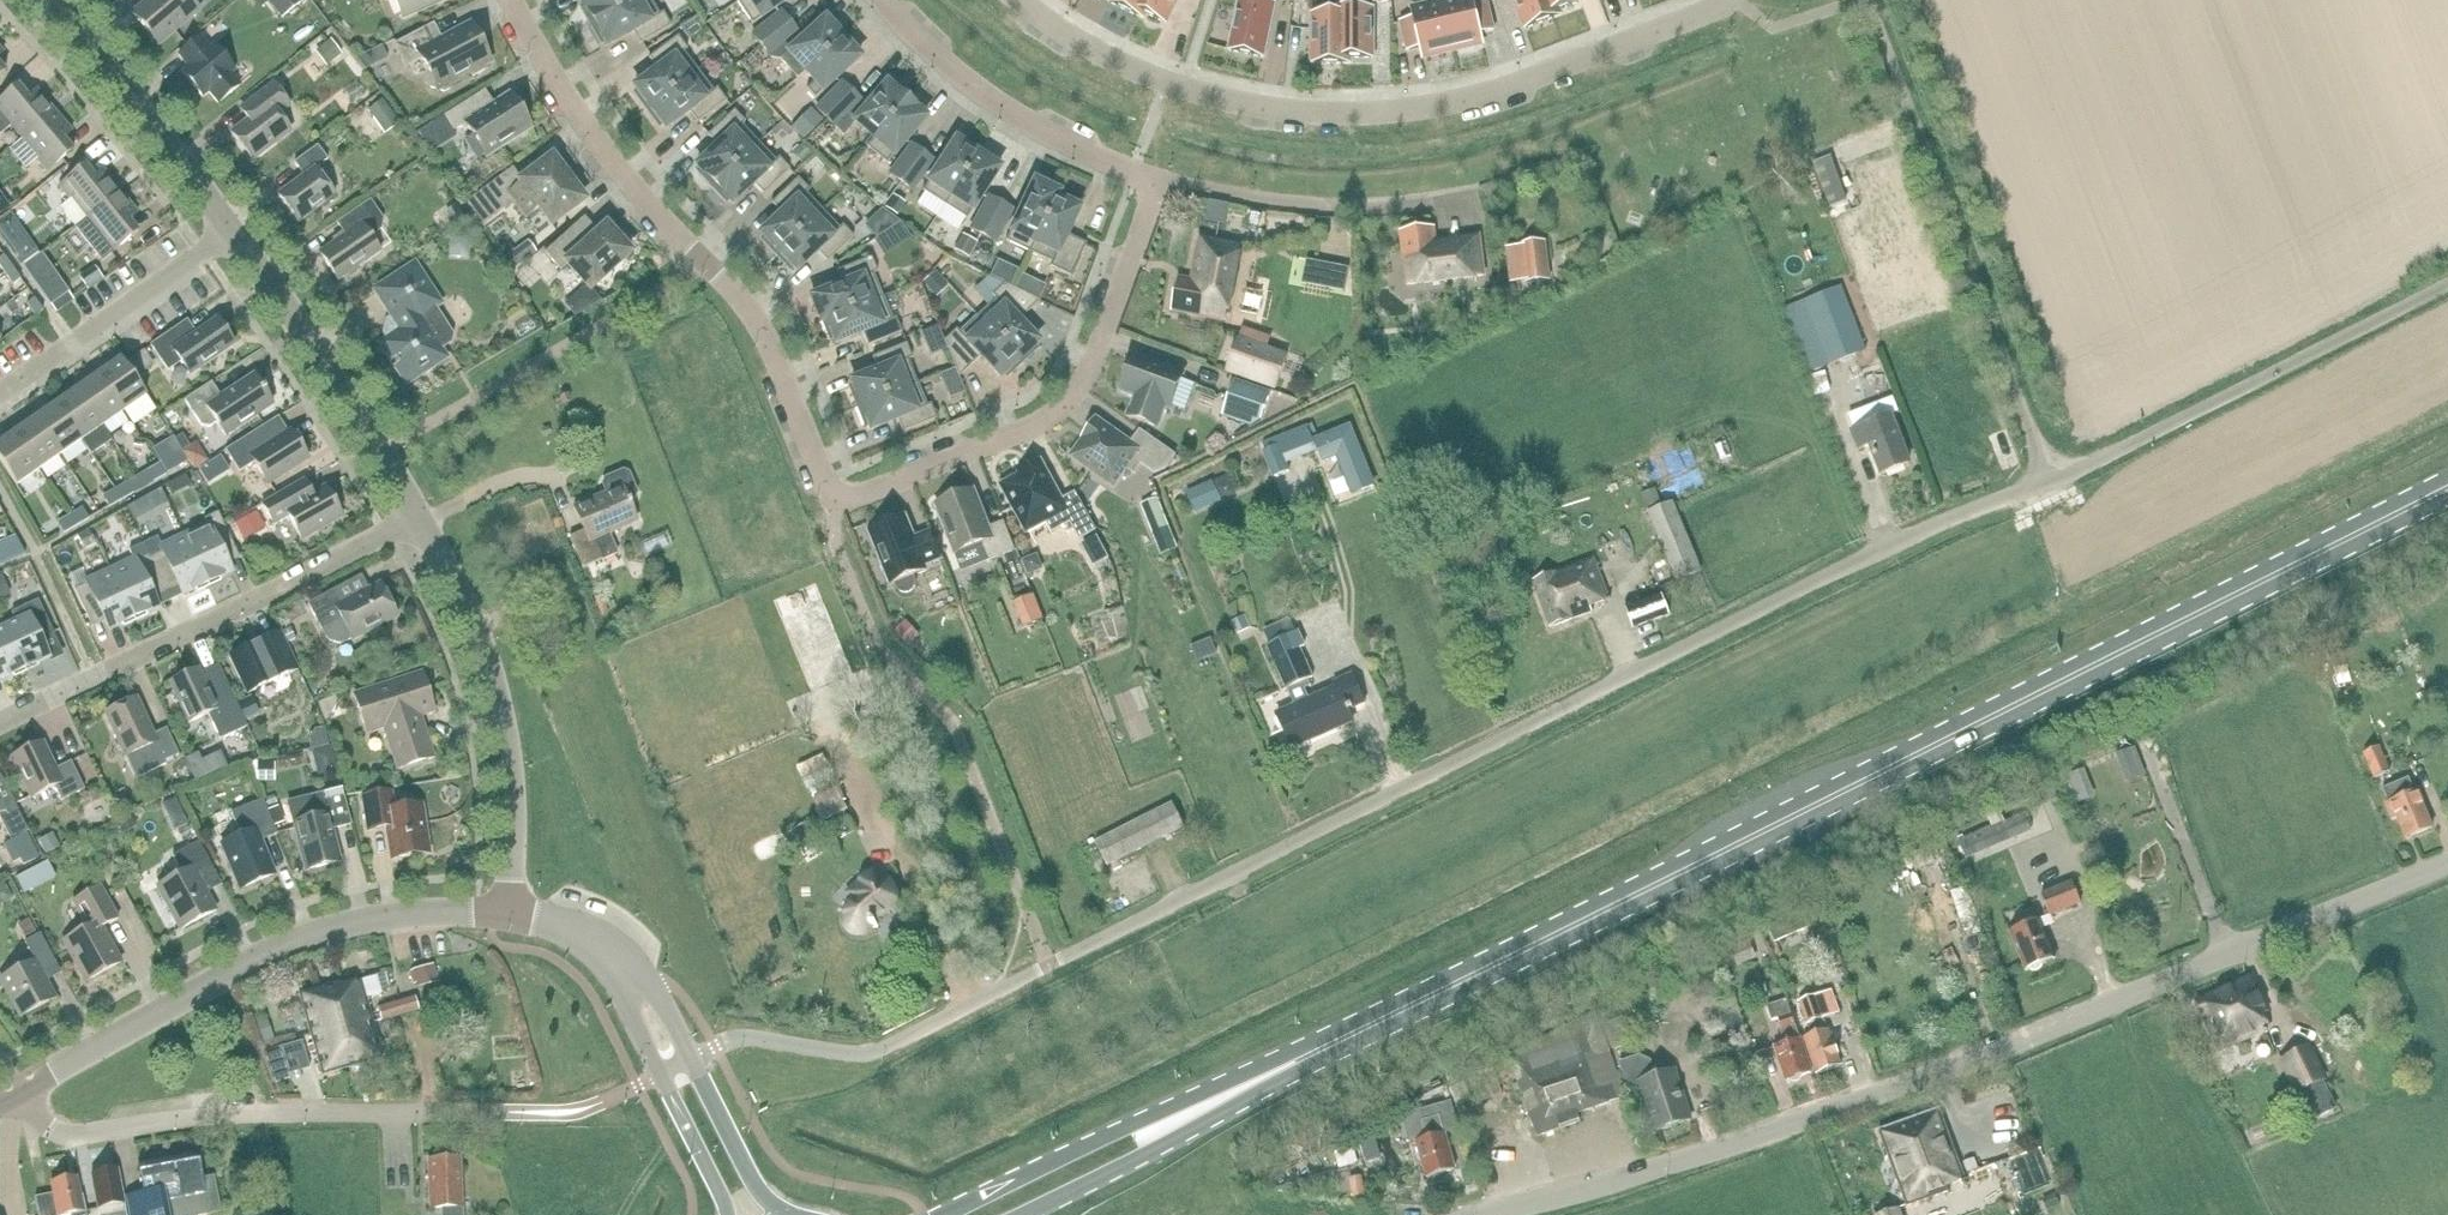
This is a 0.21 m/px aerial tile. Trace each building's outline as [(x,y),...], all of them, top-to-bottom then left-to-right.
[(134,14),(160,45),(200,11),(191,0),(151,0),(134,14)] [(303,0),(268,0),(282,17),(303,0)] [(403,19),(449,0),(395,0),(403,19)] [(636,0),(584,0),(582,1),(584,6),(581,8),(591,26),(636,0)] [(591,26),(602,44),(605,42),(608,46),(632,32),(639,44),(671,26),(663,12),(659,15),(651,0),(636,0),(591,26)] [(752,24),(789,0),(742,0),(738,3),(752,24)] [(1109,3),(1136,16),(1144,0),(1110,0),(1109,3)] [(1178,0),(1144,0),(1136,16),(1144,20),(1146,15),(1166,24),(1178,0)] [(1275,2),(1268,0),(1241,0),(1229,51),(1263,58),(1275,2)] [(1473,5),(1472,0),(1449,0),(1442,2),(1453,52),(1483,45),(1480,35),(1494,31),(1487,2),(1473,5)] [(1554,19),(1547,0),(1514,0),(1525,30),(1554,19)] [(1560,11),(1581,3),(1580,0),(1547,0),(1554,19),(1562,16),(1560,11)] [(1424,59),(1453,52),(1442,2),(1412,9),(1415,19),(1401,22),(1408,52),(1422,49),(1424,59)] [(1343,64),(1343,8),(1334,8),(1334,14),(1312,14),(1312,64),(1343,64)] [(1373,59),(1373,8),(1343,8),(1343,64),(1351,65),(1351,59),(1373,59)] [(761,46),(790,24),(781,12),(752,35),(761,46)] [(1390,45),(1402,43),(1398,17),(1387,18),(1390,45)] [(831,21),(828,24),(825,20),(784,56),(779,60),(797,80),(804,74),(803,74),(845,37),(831,21)] [(790,24),(761,46),(770,57),(799,35),(790,24)] [(453,84),(471,74),(473,78),(486,70),(484,67),(491,63),(471,25),(431,46),(424,32),(395,47),(406,68),(421,60),(430,77),(428,83),(431,89),(445,93),(451,90),(453,84)] [(647,110),(689,79),(675,59),(688,50),(678,37),(649,59),(657,70),(635,87),(638,91),(634,94),(647,110)] [(806,89),(814,99),(859,59),(856,55),(859,52),(845,37),(803,74),(804,74),(812,84),(806,89)] [(219,104),(242,86),(232,75),(236,72),(215,46),(211,49),(202,38),(180,56),(189,67),(183,72),(204,98),(210,93),(219,104)] [(328,65),(341,55),(331,43),(319,53),(328,65)] [(385,47),(374,53),(380,65),(391,59),(385,47)] [(713,91),(699,72),(698,72),(689,79),(647,110),(659,127),(663,125),(666,129),(688,112),(697,123),(726,102),(717,89),(713,91)] [(344,80),(328,92),(338,105),(354,93),(344,80)] [(826,119),(852,93),(842,83),(816,109),(826,119)] [(253,161),(292,132),(280,116),(291,107),(274,84),(251,102),(260,113),(233,134),(253,161)] [(870,143),(909,99),(893,85),(890,88),(886,85),(851,126),(870,143)] [(38,91),(37,91),(29,98),(19,87),(0,103),(0,135),(12,125),(23,139),(55,111),(38,91)] [(762,99),(754,90),(743,99),(751,108),(762,99)] [(852,93),(826,119),(836,129),(862,103),(852,93)] [(472,100),(445,117),(454,132),(466,124),(487,157),(531,129),(521,113),(525,110),(517,96),(512,99),(510,95),(481,114),(472,100)] [(390,111),(381,98),(367,108),(377,121),(390,111)] [(867,147),(887,164),(926,119),(922,116),(925,112),(909,99),(870,143),(867,147)] [(794,128),(804,138),(822,119),(812,109),(794,128)] [(64,140),(73,132),(55,111),(23,139),(40,159),(38,160),(48,173),(74,151),(64,140)] [(712,188),(759,144),(742,126),(745,123),(734,111),(708,136),(717,147),(697,166),(701,170),(697,173),(712,188)] [(772,116),(767,121),(774,128),(779,123),(772,116)] [(1845,206),(1830,161),(1885,143),(1879,124),(1799,151),(1820,214),(1845,206)] [(944,206),(979,152),(962,140),(959,144),(955,141),(922,192),(944,206)] [(759,144),(712,188),(726,203),(729,200),(733,204),(753,185),(763,195),(790,170),(779,158),(775,161),(759,144)] [(901,183),(923,154),(911,145),(889,174),(901,183)] [(793,154),(800,162),(809,154),(802,146),(793,154)] [(336,196),(330,187),(317,169),(329,161),(319,147),(296,164),(305,177),(279,196),(299,223),(336,196)] [(944,206),(966,220),(999,169),(995,167),(997,163),(979,152),(944,206)] [(923,154),(901,183),(912,191),(934,162),(923,154)] [(584,201),(572,186),(572,185),(564,175),(552,159),(522,182),(513,170),(468,203),(484,224),(514,202),(526,219),(540,209),(552,225),(584,201)] [(113,200),(122,193),(105,171),(96,178),(86,166),(60,187),(70,200),(60,208),(76,228),(113,200)] [(776,256),(823,211),(806,194),(809,191),(798,179),(772,204),(781,214),(761,234),(765,237),(761,240),(776,256)] [(1058,194),(1057,193),(1034,182),(1006,242),(1029,253),(1057,195),(1058,195),(1058,194)] [(139,214),(122,193),(113,200),(76,228),(102,262),(139,233),(130,221),(139,214)] [(1076,204),(1058,195),(1057,195),(1029,253),(1051,263),(1049,268),(1070,277),(1086,245),(1066,235),(1078,210),(1074,207),(1076,204)] [(892,197),(885,209),(896,216),(903,205),(892,197)] [(983,236),(1000,204),(988,197),(970,229),(983,236)] [(381,252),(371,237),(382,230),(384,219),(370,200),(362,206),(362,207),(338,224),(346,236),(320,254),(339,281),(381,252)] [(8,212),(0,201),(0,218),(8,212)] [(1210,203),(1207,221),(1226,225),(1230,206),(1210,203)] [(449,211),(458,223),(468,216),(459,204),(449,211)] [(1000,204),(983,236),(995,243),(1013,211),(1000,204)] [(823,211),(776,256),(790,271),(793,268),(797,272),(817,252),(827,262),(854,237),(843,226),(839,229),(823,211)] [(9,245),(25,233),(12,216),(0,224),(0,232),(9,245)] [(876,238),(873,240),(883,256),(910,238),(900,223),(876,238)] [(630,254),(627,251),(631,248),(621,236),(617,239),(606,227),(594,238),(590,238),(578,225),(546,253),(561,270),(568,264),(591,290),(630,254)] [(1408,285),(1484,276),(1479,237),(1435,242),(1433,227),(1402,231),(1408,285)] [(962,235),(953,250),(969,259),(978,244),(962,235)] [(449,238),(448,259),(469,260),(470,239),(449,238)] [(1178,279),(1173,311),(1225,321),(1240,246),(1201,238),(1192,282),(1178,279)] [(527,241),(502,260),(511,273),(537,253),(527,241)] [(1545,243),(1521,246),(1526,284),(1550,281),(1545,243)] [(40,255),(24,266),(38,286),(54,275),(40,255)] [(12,268),(4,256),(0,258),(0,269),(3,274),(12,268)] [(821,322),(822,321),(882,297),(873,274),(877,273),(871,258),(860,262),(858,258),(849,262),(850,266),(837,272),(842,285),(811,298),(821,322)] [(997,263),(990,278),(1005,284),(1011,287),(1018,273),(997,263)] [(434,310),(442,305),(416,264),(375,290),(394,320),(391,321),(390,330),(394,336),(381,344),(407,385),(448,359),(441,348),(450,342),(451,336),(434,310)] [(12,286),(21,280),(12,268),(3,274),(12,286)] [(974,270),(961,293),(980,303),(993,280),(974,270)] [(922,283),(936,299),(948,289),(934,273),(922,283)] [(54,275),(38,286),(51,306),(57,314),(60,312),(72,303),(73,302),(68,294),(54,275)] [(986,324),(1022,363),(1037,348),(1034,345),(1038,342),(1019,321),(1041,301),(1011,287),(1005,284),(992,296),(995,299),(988,306),(996,314),(986,324)] [(570,286),(553,300),(564,314),(581,300),(570,286)] [(1812,372),(1866,351),(1842,286),(1789,307),(1812,372)] [(882,297),(822,321),(830,341),(834,339),(836,344),(862,333),(868,346),(901,332),(895,317),(891,319),(882,297)] [(43,312),(34,300),(26,306),(34,318),(43,312)] [(1022,363),(986,324),(978,316),(960,333),(957,329),(945,341),(959,378),(980,357),(1000,378),(1004,374),(1007,377),(1022,363)] [(191,375),(235,346),(218,320),(189,340),(180,327),(152,346),(169,371),(182,362),(191,375)] [(1275,389),(1287,357),(1239,340),(1227,372),(1275,389)] [(858,408),(917,384),(908,361),(913,360),(907,345),(873,358),(878,371),(852,382),(854,386),(850,388),(858,408)] [(131,360),(126,363),(137,379),(154,367),(144,352),(131,360)] [(1165,408),(1171,410),(1184,375),(1133,356),(1120,392),(1135,397),(1128,417),(1158,428),(1165,408)] [(99,375),(113,395),(125,412),(147,396),(122,360),(99,375)] [(938,399),(952,393),(942,366),(928,371),(938,399)] [(125,412),(113,395),(99,375),(78,390),(103,427),(125,412)] [(217,423),(226,436),(274,405),(255,377),(222,398),(212,383),(185,401),(202,426),(210,428),(217,423)] [(1260,422),(1270,395),(1236,383),(1224,417),(1251,427),(1260,422)] [(917,384),(858,408),(865,427),(869,426),(871,430),(897,420),(903,433),(936,419),(931,405),(926,406),(917,384)] [(102,427),(103,427),(78,390),(57,405),(82,441),(92,455),(112,440),(102,427)] [(61,456),(82,441),(57,405),(36,420),(61,456)] [(1909,465),(1896,431),(1891,416),(1852,431),(1859,450),(1871,445),(1882,475),(1909,465)] [(39,471),(61,456),(36,420),(14,435),(39,471)] [(1155,476),(1165,471),(1176,456),(1141,431),(1131,445),(1096,421),(1084,439),(1085,439),(1072,458),(1114,487),(1126,469),(1134,475),(1140,466),(1155,476)] [(309,460),(291,432),(275,442),(265,426),(226,451),(240,473),(256,463),(270,485),(309,460)] [(1276,439),(1279,445),(1286,464),(1319,450),(1315,442),(1314,442),(1308,427),(1276,439)] [(1349,483),(1348,485),(1352,494),(1354,495),(1361,492),(1362,490),(1373,486),(1350,428),(1315,442),(1319,450),(1323,462),(1338,456),(1349,483)] [(182,434),(175,439),(181,451),(182,452),(183,451),(190,462),(188,462),(189,464),(193,470),(194,472),(208,461),(196,443),(190,447),(182,434)] [(39,471),(14,435),(0,444),(0,461),(17,486),(39,471)] [(1266,451),(1276,477),(1289,472),(1286,464),(1279,445),(1266,451)] [(2006,466),(2005,450),(1986,450),(1987,466),(2006,466)] [(190,462),(183,451),(182,452),(181,451),(161,463),(162,464),(167,474),(188,462),(190,462)] [(205,484),(226,472),(218,459),(197,471),(205,484)] [(1023,476),(1003,486),(1028,531),(1047,521),(1053,532),(1071,522),(1081,539),(1097,530),(1084,508),(1078,495),(1076,493),(1062,501),(1040,462),(1021,473),(1023,476)] [(154,482),(167,474),(162,464),(161,463),(147,471),(154,482)] [(610,535),(638,523),(630,504),(636,502),(638,496),(630,477),(623,474),(605,481),(602,488),(604,493),(571,507),(582,532),(569,538),(583,569),(618,553),(610,535)] [(1091,477),(1078,495),(1084,508),(1101,485),(1091,477)] [(116,490),(122,500),(134,494),(127,482),(116,489),(116,490)] [(1212,482),(1187,494),(1196,513),(1221,502),(1212,482)] [(310,497),(302,483),(264,505),(275,526),(290,517),(303,540),(343,517),(326,488),(310,497)] [(109,508),(122,500),(116,490),(116,489),(102,497),(109,508)] [(937,505),(956,554),(982,544),(989,561),(1015,551),(1004,523),(989,529),(974,490),(956,497),(954,493),(939,498),(941,503),(937,505)] [(1646,508),(1660,503),(1655,490),(1641,495),(1646,508)] [(1141,505),(1152,534),(1170,527),(1158,498),(1141,505)] [(138,502),(128,508),(134,520),(145,514),(138,502)] [(1677,582),(1702,572),(1673,502),(1648,512),(1677,582)] [(77,526),(90,519),(84,509),(71,516),(77,526)] [(223,554),(236,548),(219,512),(205,519),(208,525),(185,536),(208,584),(232,573),(223,554)] [(255,513),(236,524),(243,537),(262,526),(255,513)] [(65,533),(77,526),(71,516),(59,523),(65,533)] [(916,582),(915,581),(913,576),(928,571),(926,566),(941,560),(931,533),(915,539),(906,517),(870,532),(891,585),(895,583),(897,588),(898,589),(899,591),(900,592),(901,593),(904,594),(906,594),(908,594),(909,594),(911,593),(912,592),(913,591),(914,590),(915,588),(916,587),(916,585),(916,584),(916,582)] [(79,536),(85,549),(94,545),(88,532),(79,536)] [(184,596),(208,584),(185,536),(161,547),(157,538),(144,544),(162,583),(175,577),(184,596)] [(149,589),(162,583),(144,544),(129,551),(133,560),(111,570),(113,573),(134,619),(158,608),(149,589)] [(1041,572),(1036,558),(1023,563),(1028,577),(1041,572)] [(1590,607),(1609,599),(1594,559),(1533,583),(1551,629),(1592,613),(1590,607)] [(134,619),(113,573),(111,570),(87,581),(89,584),(76,590),(88,617),(101,611),(110,630),(134,619)] [(0,577),(0,598),(8,594),(0,577)] [(757,600),(803,686),(836,668),(790,582),(757,600)] [(335,591),(310,604),(322,629),(326,636),(327,637),(329,639),(330,640),(332,641),(333,641),(335,642),(337,642),(339,643),(340,643),(342,643),(344,642),(352,638),(353,640),(397,617),(381,585),(342,605),(335,591)] [(1670,615),(1667,609),(1661,594),(1626,608),(1633,628),(1670,615)] [(1033,598),(1017,605),(1026,627),(1042,621),(1033,598)] [(39,602),(12,615),(16,624),(6,629),(25,670),(49,659),(40,640),(53,634),(39,602)] [(1244,616),(1233,622),(1238,633),(1249,627),(1244,616)] [(902,625),(895,632),(908,646),(915,639),(902,625)] [(281,633),(287,644),(296,640),(291,628),(281,633)] [(0,632),(0,678),(1,681),(25,670),(6,629),(0,632)] [(1313,678),(1300,650),(1306,647),(1300,632),(1268,646),(1287,690),(1288,689),(1296,706),(1278,714),(1292,749),(1312,740),(1311,738),(1333,727),(1334,730),(1353,721),(1349,711),(1365,703),(1353,675),(1335,683),(1337,688),(1311,700),(1306,689),(1312,686),(1309,680),(1313,678)] [(299,670),(287,644),(281,633),(230,657),(248,694),(299,670)] [(1215,654),(1209,641),(1191,648),(1197,661),(1215,654)] [(237,703),(222,672),(203,681),(198,670),(171,683),(190,723),(208,715),(220,740),(235,733),(240,743),(251,738),(245,723),(237,703)] [(435,711),(427,687),(423,674),(354,696),(366,733),(385,727),(398,766),(432,755),(419,716),(435,711)] [(237,703),(245,723),(259,717),(251,697),(237,703)] [(113,710),(106,713),(113,728),(127,757),(138,752),(144,765),(148,773),(166,765),(165,762),(179,755),(167,729),(154,735),(137,699),(113,710)] [(314,731),(308,740),(310,751),(328,747),(324,729),(314,731)] [(86,788),(71,760),(56,768),(43,742),(13,757),(33,797),(55,786),(63,800),(86,788)] [(330,748),(312,752),(318,776),(336,771),(330,748)] [(2375,778),(2390,772),(2379,748),(2364,755),(2375,778)] [(791,774),(814,763),(809,753),(786,765),(791,774)] [(199,756),(187,761),(197,783),(215,774),(209,760),(203,763),(199,756)] [(258,765),(258,781),(274,781),(274,765),(258,765)] [(2406,840),(2433,828),(2412,778),(2385,790),(2391,804),(2387,805),(2392,821),(2397,819),(2406,840)] [(2146,789),(2153,810),(2166,806),(2158,785),(2146,789)] [(306,871),(341,862),(332,829),(350,825),(341,790),(289,803),(306,871)] [(387,828),(392,860),(430,854),(422,806),(395,811),(392,793),(363,798),(368,831),(387,828)] [(262,841),(277,835),(263,801),(232,814),(242,837),(222,845),(240,890),(275,875),(262,841)] [(14,802),(2,808),(0,803),(0,818),(12,840),(29,832),(14,802)] [(1108,867),(1181,830),(1184,828),(1173,804),(1096,844),(1108,867)] [(128,815),(117,823),(125,835),(136,828),(128,815)] [(1991,829),(1957,843),(1964,859),(1998,845),(2030,831),(2023,815),(1991,829)] [(28,834),(5,845),(13,863),(20,860),(23,866),(40,858),(28,834)] [(59,849),(52,836),(39,843),(46,855),(59,849)] [(181,930),(216,911),(201,882),(216,875),(199,843),(173,857),(182,875),(158,888),(181,930)] [(897,908),(885,872),(881,873),(879,871),(856,880),(857,882),(845,893),(845,895),(853,903),(848,911),(846,917),(845,921),(846,925),(848,928),(852,931),(855,933),(859,934),(863,933),(867,931),(870,928),(872,926),(880,918),(883,914),(897,908)] [(27,874),(17,879),(25,894),(35,889),(27,874)] [(2050,917),(2081,904),(2073,883),(2042,896),(2050,917)] [(119,919),(113,908),(102,887),(73,903),(88,929),(64,942),(86,983),(122,963),(102,928),(119,919)] [(7,902),(12,899),(6,889),(0,892),(0,900),(7,902)] [(1952,897),(1967,941),(1984,935),(1969,892),(1952,897)] [(1785,917),(1767,925),(1774,940),(1792,932),(1785,917)] [(19,924),(26,938),(35,933),(28,919),(19,924)] [(2055,960),(2055,959),(2039,921),(2010,933),(2026,973),(2055,960)] [(35,962),(0,980),(20,1018),(56,999),(41,972),(56,964),(40,935),(25,943),(35,962)] [(1749,941),(1731,949),(1736,962),(1755,955),(1749,941)] [(414,970),(419,987),(438,981),(433,965),(414,970)] [(341,983),(299,995),(323,1075),(383,1058),(366,999),(381,994),(379,990),(389,987),(385,974),(376,976),(376,977),(342,987),(341,983)] [(2220,1052),(2269,1029),(2263,1014),(2267,1012),(2252,978),(2197,1003),(2220,1052)] [(1831,991),(1799,1002),(1812,1036),(1805,1039),(1817,1075),(1842,1066),(1829,1030),(1824,1019),(1839,1014),(1831,991)] [(381,1023),(419,1012),(415,997),(377,1009),(381,1023)] [(1812,1073),(1800,1039),(1786,1000),(1767,1007),(1772,1021),(1778,1019),(1782,1032),(1781,1032),(1785,1044),(1775,1048),(1787,1081),(1812,1073)] [(1579,1115),(1626,1099),(1594,1014),(1509,1056),(1519,1084),(1513,1086),(1515,1092),(1521,1090),(1538,1136),(1581,1122),(1579,1115)] [(1628,1016),(1607,1023),(1616,1049),(1637,1042),(1628,1016)] [(272,1037),(267,1023),(257,1027),(262,1040),(272,1037)] [(1727,1054),(1742,1049),(1739,1038),(1723,1043),(1727,1054)] [(2326,1080),(2311,1047),(2282,1060),(2299,1093),(2326,1080)] [(279,1051),(265,1055),(274,1083),(289,1078),(279,1051)] [(1620,1062),(1630,1089),(1640,1085),(1656,1132),(1692,1120),(1675,1072),(1658,1077),(1653,1060),(1641,1055),(1620,1062)] [(1465,1083),(1451,1088),(1458,1106),(1472,1101),(1465,1083)] [(1455,1170),(1445,1134),(1459,1130),(1451,1101),(1421,1110),(1429,1138),(1417,1141),(1428,1178),(1455,1170)] [(1946,1187),(1964,1180),(1939,1111),(1880,1132),(1907,1206),(1948,1192),(1946,1187)] [(1360,1137),(1368,1163),(1382,1159),(1374,1133),(1360,1137)] [(202,1179),(198,1153),(138,1165),(143,1193),(126,1197),(130,1214),(215,1214),(220,1214),(214,1177),(202,1179)] [(1975,1158),(1963,1162),(1967,1172),(1978,1168),(1975,1158)] [(2029,1158),(2019,1161),(2022,1174),(2032,1171),(2029,1158)] [(427,1160),(428,1211),(441,1211),(441,1214),(463,1214),(463,1210),(461,1159),(428,1160),(427,1160)] [(125,1206),(118,1169),(91,1174),(98,1210),(99,1214),(126,1214),(125,1206)] [(85,1213),(78,1177),(51,1182),(53,1194),(35,1197),(39,1214),(85,1214),(85,1213)] [(1350,1180),(1354,1199),(1365,1197),(1361,1178),(1350,1180)]
